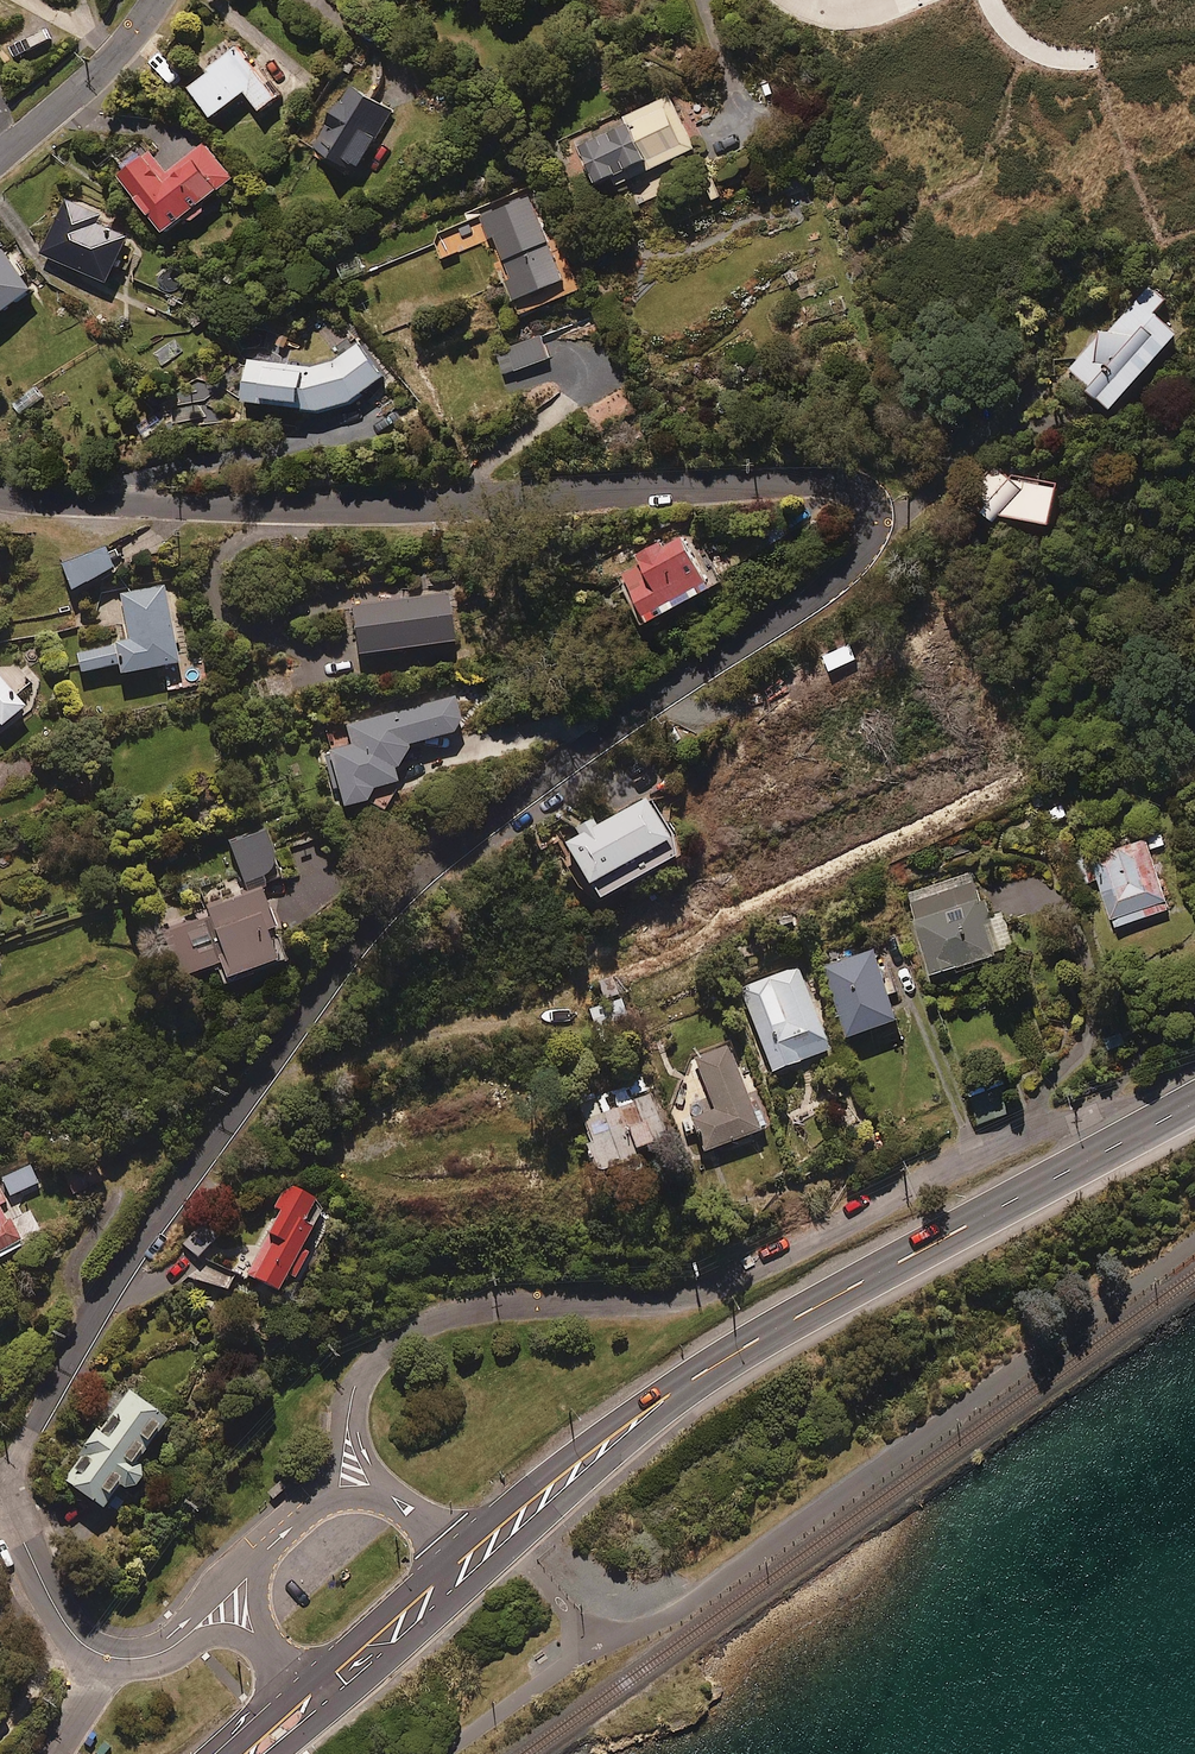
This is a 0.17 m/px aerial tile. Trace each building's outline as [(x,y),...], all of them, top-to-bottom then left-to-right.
[(277,99),(234,43),(184,81),(208,113),(242,87),(260,111),(277,99)] [(387,108),(337,76),(299,136),(350,167),(387,108)] [(692,144),(668,93),(572,140),(593,183),(611,175),(615,182),(692,144)] [(181,218),(178,214),(228,174),(203,142),(166,171),(144,143),(113,168),(164,232),(181,218)] [(102,214),(66,198),(43,249),(109,278),(128,235),(98,222),(102,214)] [(560,276),(536,214),(489,232),(514,294),(560,276)] [(0,241),(0,309),(33,283),(0,241)] [(1164,295),(1153,286),(1144,296),(1140,293),(1109,327),(1106,324),(1069,366),(1110,402),(1177,326),(1155,306),(1164,295)] [(546,357),(538,336),(495,352),(503,374),(546,357)] [(380,374),(355,342),(322,364),(243,356),(239,400),(321,408),(347,399),(380,374)] [(1011,477),(994,460),(963,494),(989,517),(996,509),(1048,516),(1053,482),(1011,477)] [(707,582),(677,530),(655,542),(652,538),(609,563),(641,620),(707,582)] [(115,564),(103,540),(61,561),(73,585),(115,564)] [(181,660),(164,582),(121,591),(131,638),(79,650),(83,671),(121,662),(123,673),(181,660)] [(450,641),(443,590),(348,602),(354,653),(450,641)] [(840,661),(833,648),(808,661),(815,674),(840,661)] [(202,659),(164,667),(169,692),(207,684),(202,659)] [(0,673),(0,718),(3,721),(25,703),(0,673)] [(390,768),(409,742),(460,728),(452,695),(344,724),(349,743),(325,750),(340,806),(366,799),(363,789),(393,781),(390,768)] [(570,824),(575,834),(557,844),(588,899),(672,853),(642,797),(594,824),(588,814),(570,824)] [(227,838),(246,894),(166,920),(182,970),(216,959),(221,975),(290,953),(263,873),(285,866),(271,823),(227,838)] [(1164,845),(1157,824),(1068,853),(1077,884),(1098,877),(1112,924),(1167,906),(1149,850),(1164,845)] [(983,915),(970,873),(905,893),(928,970),(1011,946),(1000,910),(983,915)] [(895,1015),(872,947),(823,963),(846,1032),(895,1015)] [(826,1049),(797,967),(740,986),(769,1069),(826,1049)] [(751,1112),(726,1045),(691,1058),(710,1108),(685,1117),(698,1152),(762,1128),(756,1110),(751,1112)] [(563,1105),(592,1171),(611,1163),(617,1177),(640,1167),(634,1153),(668,1137),(639,1072),(563,1105)] [(1015,1109),(1003,1076),(967,1089),(978,1122),(1015,1109)] [(39,1182),(31,1163),(2,1176),(10,1195),(39,1182)] [(326,1199),(288,1180),(275,1205),(280,1208),(248,1272),(280,1289),(326,1199)] [(8,1218),(1,1204),(8,1201),(0,1184),(0,1255),(25,1243),(13,1215),(8,1218)] [(211,1243),(195,1228),(181,1243),(198,1258),(211,1243)] [(79,1451),(82,1453),(67,1476),(106,1502),(124,1474),(137,1482),(146,1468),(136,1461),(167,1413),(129,1388),(103,1427),(97,1423),(79,1451)]
